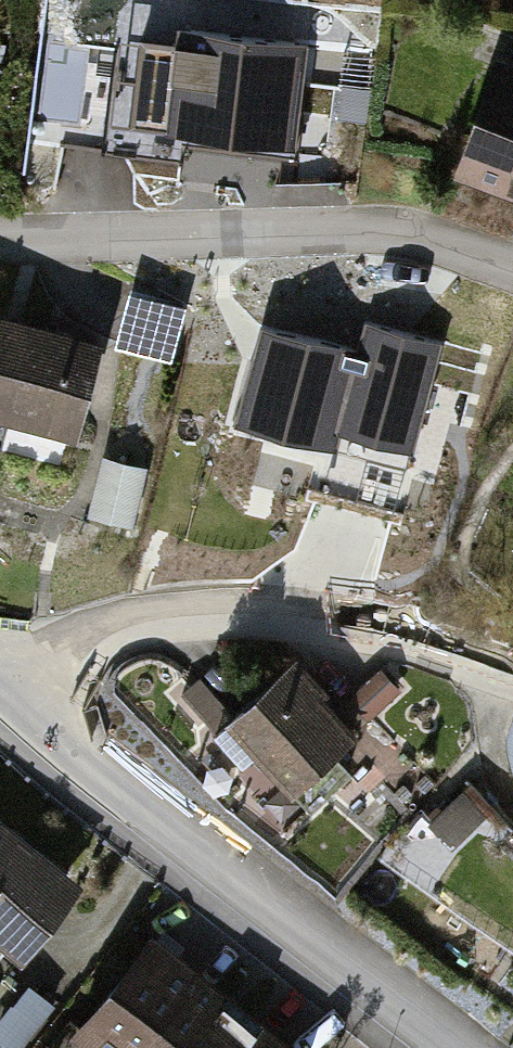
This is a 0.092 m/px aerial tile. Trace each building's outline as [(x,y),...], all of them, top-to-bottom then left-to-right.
[(273,45),(134,29),(121,144),(260,160),(273,45)] [(487,59),(446,178),(512,201),(512,68),(487,59)] [(346,314),(277,298),(253,401),(322,417),(346,314)] [(414,331),(346,314),(322,417),(390,433),(414,331)] [(2,421),(30,325),(0,316),(0,421),(2,421)] [(2,421),(70,441),(98,345),(30,325),(2,421)] [(149,470),(107,459),(91,517),(134,528),(149,470)] [(294,664),(234,713),(288,778),(348,729),(294,664)] [(497,832),(512,850),(512,817),(497,832)] [(11,958),(71,877),(0,825),(0,949),(11,958)] [(78,1026),(106,1047),(282,1047),(146,941),(78,1026)]
